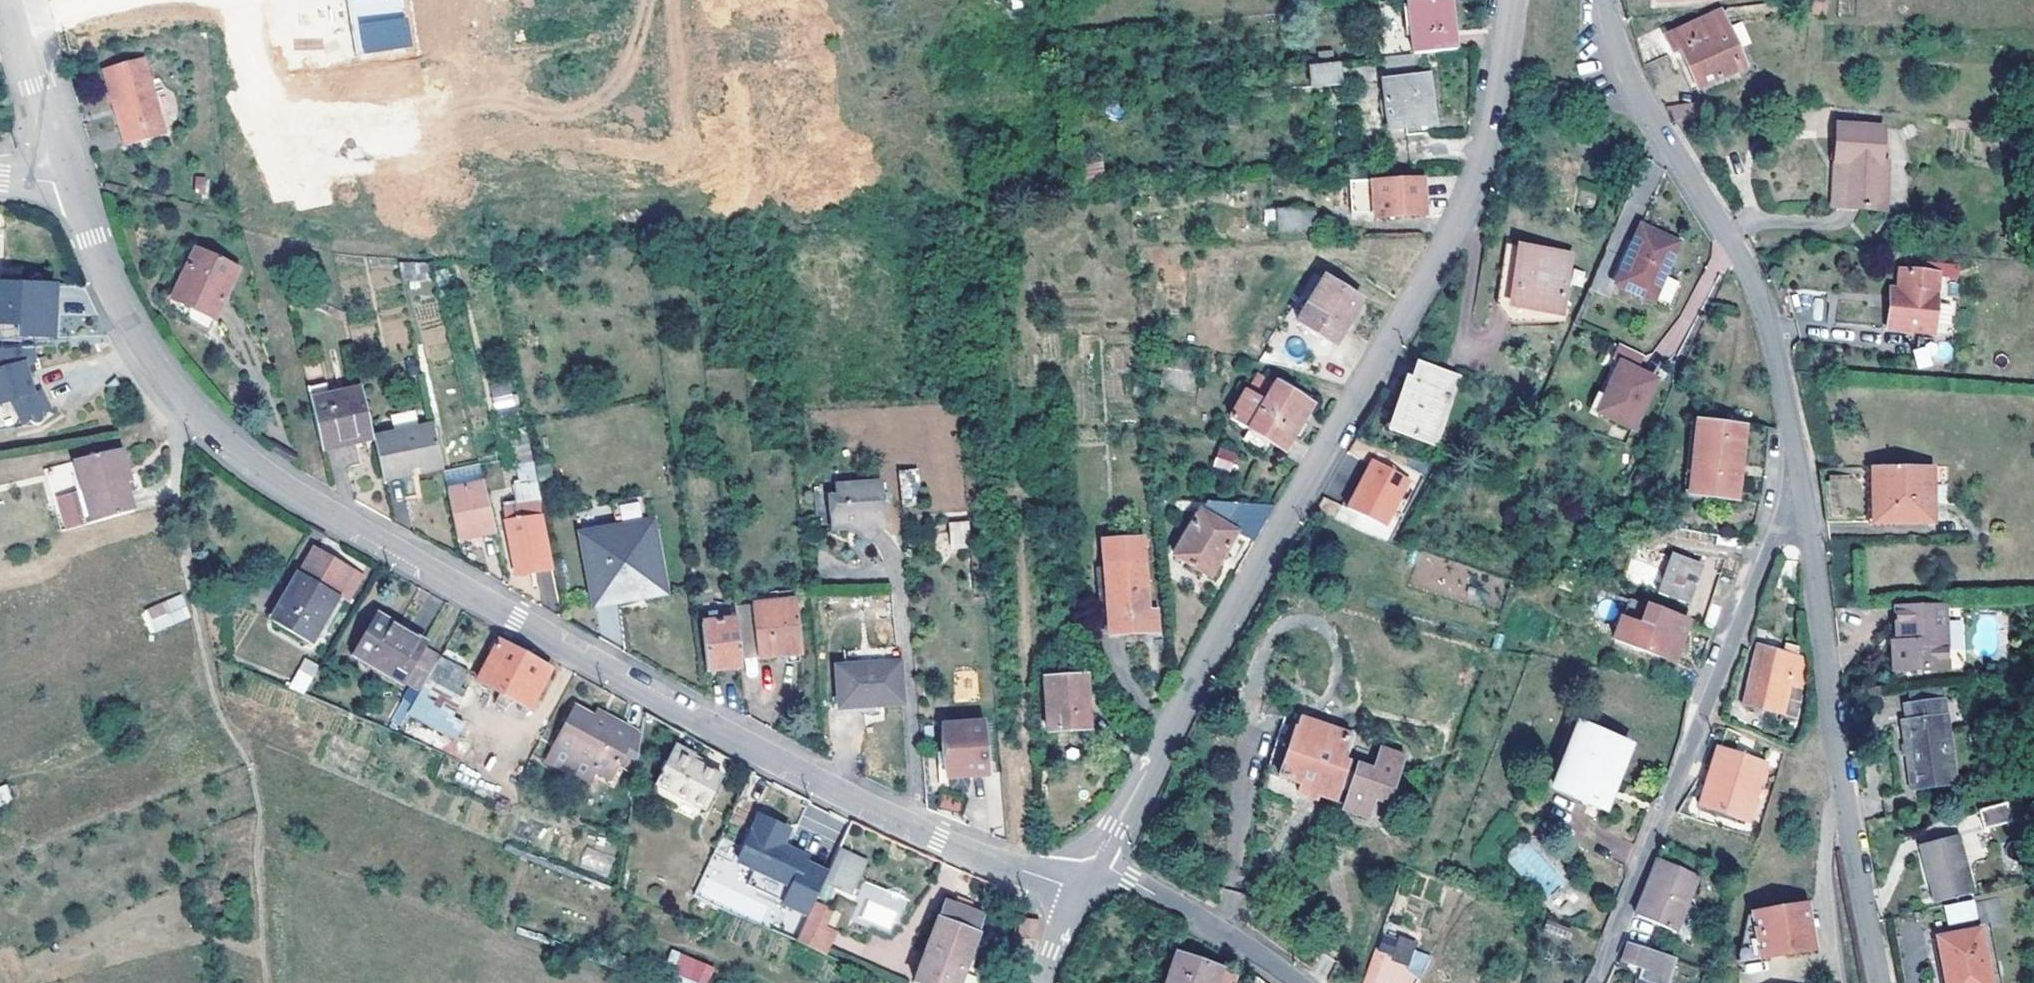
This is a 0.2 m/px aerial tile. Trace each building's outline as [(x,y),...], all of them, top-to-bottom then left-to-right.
[(410,47),(404,0),(352,0),(358,53),(410,47)] [(1450,0),(1406,0),(1412,52),(1454,47),(1450,0)] [(1693,86),(1733,68),(1716,27),(1680,41),(1675,32),(1635,48),(1640,62),(1646,75),(1681,62),(1693,86)] [(1310,83),(1340,81),(1338,60),(1308,64),(1310,83)] [(148,62),(143,64),(109,72),(116,99),(131,148),(165,139),(170,138),(148,62)] [(1382,77),(1387,127),(1432,122),(1428,73),(1382,77)] [(1667,102),(1668,118),(1698,115),(1697,100),(1667,102)] [(1778,114),(1764,114),(1765,128),(1778,128),(1778,114)] [(1869,155),(1867,124),(1823,126),(1825,160),(1831,160),(1833,205),(1880,203),(1876,155),(1869,155)] [(1833,205),(1831,160),(1825,160),(1828,205),(1833,205)] [(1368,219),(1419,217),(1417,180),(1344,183),(1345,200),(1367,199),(1368,215),(1368,219)] [(1345,215),(1368,215),(1367,199),(1345,200),(1345,215)] [(1310,232),(1308,208),(1260,213),(1260,226),(1268,225),(1270,236),(1310,232)] [(1674,254),(1638,236),(1618,279),(1652,296),(1674,254)] [(1558,315),(1565,255),(1502,247),(1498,278),(1511,280),(1509,309),(1558,315)] [(204,252),(192,280),(180,306),(196,312),(224,324),(237,296),(248,270),(230,263),(204,252)] [(402,286),(434,280),(431,263),(399,270),(402,286)] [(1921,327),(1925,270),(1890,268),(1888,290),(1886,309),(1875,308),(1874,324),(1921,327)] [(1657,298),(1668,304),(1679,282),(1668,276),(1657,298)] [(1509,309),(1511,280),(1498,278),(1492,320),(1556,328),(1558,315),(1509,309)] [(0,284),(0,340),(17,341),(17,336),(51,337),(53,304),(45,304),(46,286),(0,284)] [(1318,286),(1291,330),(1328,350),(1355,308),(1318,286)] [(1886,309),(1888,290),(1877,288),(1875,308),(1886,309)] [(31,349),(51,348),(51,337),(17,336),(17,341),(0,340),(0,351),(31,349)] [(1604,352),(1620,361),(1628,364),(1634,352),(1609,340),(1604,352)] [(1917,369),(1936,365),(1932,344),(1913,348),(1917,369)] [(9,403),(25,426),(44,413),(32,395),(24,372),(19,374),(18,369),(22,368),(32,364),(31,349),(0,351),(0,406),(9,403)] [(1656,378),(1628,364),(1620,361),(1597,409),(1633,426),(1656,378)] [(1438,421),(1452,376),(1415,363),(1408,382),(1403,380),(1390,422),(1410,430),(1409,436),(1428,443),(1435,420),(1438,421)] [(1257,371),(1250,385),(1264,393),(1272,379),(1257,371)] [(319,449),(318,443),(349,437),(351,443),(369,439),(358,389),(328,396),(325,382),(305,387),(315,448),(319,449)] [(1271,387),(1306,408),(1308,403),(1274,382),(1271,387)] [(1260,404),(1241,396),(1238,395),(1222,422),(1242,433),(1236,443),(1245,447),(1260,455),(1265,447),(1277,455),(1306,408),(1271,387),(1260,404)] [(517,406),(516,393),(492,395),(493,408),(517,406)] [(1693,417),(1686,491),(1732,497),(1740,421),(1693,417)] [(428,427),(369,439),(376,480),(436,468),(428,427)] [(535,488),(527,449),(524,435),(504,439),(515,492),(535,488)] [(349,437),(318,443),(319,449),(351,443),(349,437)] [(1219,444),(1212,465),(1233,472),(1240,451),(1219,444)] [(527,449),(535,488),(550,484),(542,447),(527,449)] [(133,510),(124,482),(129,481),(120,450),(73,460),(80,487),(74,489),(85,524),(133,510)] [(1394,520),(1412,470),(1373,456),(1354,506),(1394,520)] [(45,468),(53,492),(77,484),(69,460),(45,468)] [(478,463),(443,471),(447,492),(484,484),(478,463)] [(1926,518),(1923,465),(1820,469),(1823,523),(1926,518)] [(896,471),(899,505),(916,503),(913,470),(896,471)] [(471,532),(494,528),(484,484),(447,492),(458,542),(474,539),(471,532)] [(877,484),(871,484),(832,487),(834,507),(827,507),(829,530),(849,528),(851,524),(859,533),(856,535),(861,543),(866,543),(881,526),(880,507),(877,484)] [(827,507),(834,507),(832,487),(815,489),(818,531),(829,530),(827,507)] [(513,573),(532,570),(547,568),(532,501),(518,504),(499,508),(513,573)] [(619,503),(620,518),(642,517),(641,502),(619,503)] [(1202,503),(1175,549),(1210,570),(1227,542),(1236,527),(1237,524),(1202,503)] [(577,534),(593,602),(661,585),(643,518),(577,534)] [(967,544),(966,520),(951,520),(947,521),(949,544),(967,544)] [(1244,551),(1253,537),(1236,527),(1227,542),(1244,551)] [(474,539),(495,535),(494,528),(471,532),(474,539)] [(315,544),(271,618),(307,639),(334,592),(318,582),(334,555),(315,544)] [(1644,588),(1671,599),(1686,565),(1659,553),(1644,588)] [(1142,612),(1139,562),(1101,565),(1102,589),(1090,590),(1091,614),(1104,614),(1106,640),(1107,656),(1154,652),(1150,611),(1142,612)] [(1607,635),(1667,658),(1682,618),(1622,595),(1607,635)] [(792,596),(768,598),(746,600),(749,617),(753,649),(753,653),(774,652),(798,650),(792,596)] [(175,600),(140,614),(147,632),(182,618),(175,600)] [(730,619),(749,617),(746,600),(728,602),(730,619)] [(1953,665),(1944,600),(1895,603),(1897,626),(1903,626),(1904,639),(1899,640),(1903,670),(1953,665)] [(734,650),(730,619),(728,602),(709,604),(710,620),(696,621),(702,666),(735,664),(734,650)] [(618,605),(597,607),(600,641),(622,638),(618,605)] [(438,657),(422,647),(424,644),(372,614),(348,655),(363,664),(367,657),(420,688),(438,657)] [(730,619),(734,650),(753,649),(749,617),(730,619)] [(1894,641),(1898,671),(1903,670),(1899,640),(1894,641)] [(545,669),(496,642),(474,681),(523,707),(545,669)] [(301,657),(290,689),(307,694),(318,663),(301,657)] [(420,688),(367,657),(363,664),(399,685),(394,693),(411,702),(420,688)] [(440,658),(413,704),(435,717),(453,687),(462,671),(440,658)] [(1743,702),(1776,710),(1773,725),(1795,729),(1808,673),(1751,661),(1743,702)] [(835,709),(898,704),(895,663),(832,667),(835,709)] [(1087,727),(1082,674),(1040,677),(1045,730),(1087,727)] [(449,725),(460,706),(452,702),(459,690),(453,687),(435,717),(449,725)] [(1905,716),(1914,784),(1959,778),(1947,695),(1907,700),(1909,716),(1905,716)] [(604,774),(612,759),(630,770),(636,730),(606,714),(603,721),(588,712),(570,703),(551,737),(591,759),(588,766),(604,774)] [(606,714),(591,705),(588,712),(603,721),(606,714)] [(1339,759),(1346,739),(1284,718),(1280,730),(1267,767),(1265,773),(1300,787),(1298,796),(1314,802),(1317,794),(1333,801),(1344,771),(1355,775),(1344,807),(1366,816),(1373,796),(1387,799),(1401,759),(1380,751),(1372,771),(1339,759)] [(982,770),(980,721),(974,722),(938,725),(942,773),(982,770)] [(1593,807),(1615,742),(1563,725),(1540,791),(1593,807)] [(591,759),(551,737),(547,744),(588,766),(591,759)] [(696,755),(671,742),(667,750),(692,763),(696,755)] [(1757,760),(1709,747),(1693,804),(1734,815),(1744,781),(1751,781),(1757,760)] [(701,809),(717,776),(692,763),(667,750),(649,782),(701,809)] [(1744,781),(1734,815),(1741,817),(1751,781),(1744,781)] [(13,800),(5,782),(0,785),(0,806),(13,800)] [(1536,803),(1588,820),(1593,807),(1540,791),(1536,803)] [(1989,827),(2016,821),(2011,805),(1986,811),(1989,827)] [(802,858),(778,847),(784,831),(756,818),(742,848),(757,855),(749,872),(787,890),(800,863),(802,858)] [(1972,889),(1959,833),(1921,841),(1929,879),(1933,878),(1938,897),(1972,889)] [(1506,856),(1542,900),(1563,883),(1527,839),(1506,856)] [(836,846),(821,879),(849,892),(864,860),(836,846)] [(712,858),(696,893),(758,921),(766,904),(732,889),(740,871),(712,858)] [(1692,873),(1655,858),(1631,913),(1669,928),(1692,873)] [(787,891),(811,902),(823,874),(800,863),(787,890),(787,891)] [(1549,897),(1559,908),(1568,899),(1559,889),(1549,897)] [(1947,925),(1978,920),(1975,899),(1944,904),(1947,925)] [(910,982),(955,982),(979,915),(940,901),(910,982)] [(823,927),(830,911),(811,902),(793,942),(822,954),(832,931),(823,927)] [(1745,911),(1736,959),(1812,946),(1805,903),(1745,911)] [(1017,918),(1015,937),(1033,940),(1036,920),(1017,918)] [(1540,924),(1534,940),(1555,947),(1560,930),(1540,924)] [(1979,928),(1938,936),(1946,982),(1989,982),(1979,928)] [(1429,948),(1381,931),(1362,982),(1380,982),(1381,981),(1385,982),(1417,982),(1429,948)] [(1938,936),(1931,937),(1939,982),(1946,982),(1938,936)] [(1667,958),(1650,953),(1624,943),(1617,962),(1636,968),(1641,969),(1639,982),(1632,981),(1632,982),(1661,982),(1667,958)] [(697,961),(682,955),(674,974),(691,981),(696,982),(709,982),(715,969),(697,961)] [(1169,982),(1214,982),(1219,970),(1178,956),(1169,982)] [(1641,969),(1636,968),(1632,981),(1639,982),(1641,969)]
